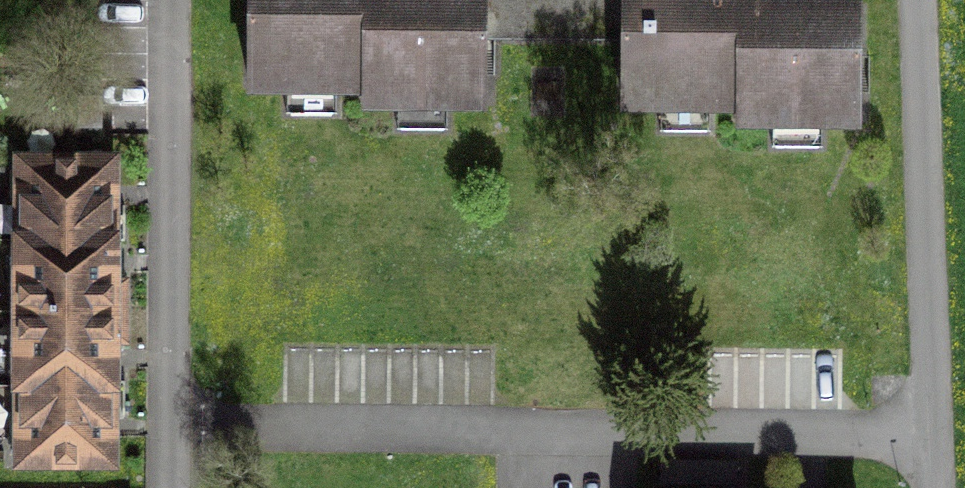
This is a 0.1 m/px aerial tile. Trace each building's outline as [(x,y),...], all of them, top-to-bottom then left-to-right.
[(491,45),(491,0),(250,0),(249,102),(379,103),(378,118),(490,118),(491,45)] [(491,45),(617,45),(617,0),(491,0),(491,45)] [(617,45),(617,117),(752,117),(752,137),(878,137),(878,11),(775,11),(775,0),(617,0),(617,45)] [(117,346),(117,311),(117,275),(118,242),(118,200),(118,161),(20,160),(18,462),(116,462),(117,424),(117,382),(117,346)] [(662,487),(741,487),(741,468),(662,467),(662,487)]
